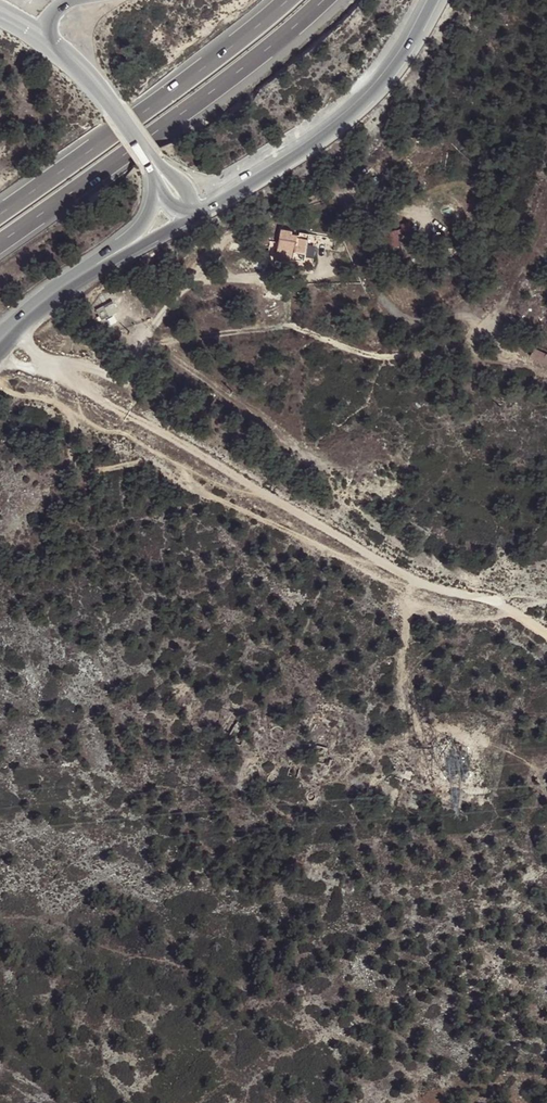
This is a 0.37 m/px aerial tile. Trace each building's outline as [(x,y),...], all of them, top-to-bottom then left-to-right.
[(281,247),(308,253),(314,224),(306,223),(305,225),(297,224),(298,221),(296,219),(285,230),(283,231),(281,247)] [(118,311),(112,301),(97,309),(102,319),(118,311)] [(546,362),(546,350),(536,347),(533,357),(546,362)]
